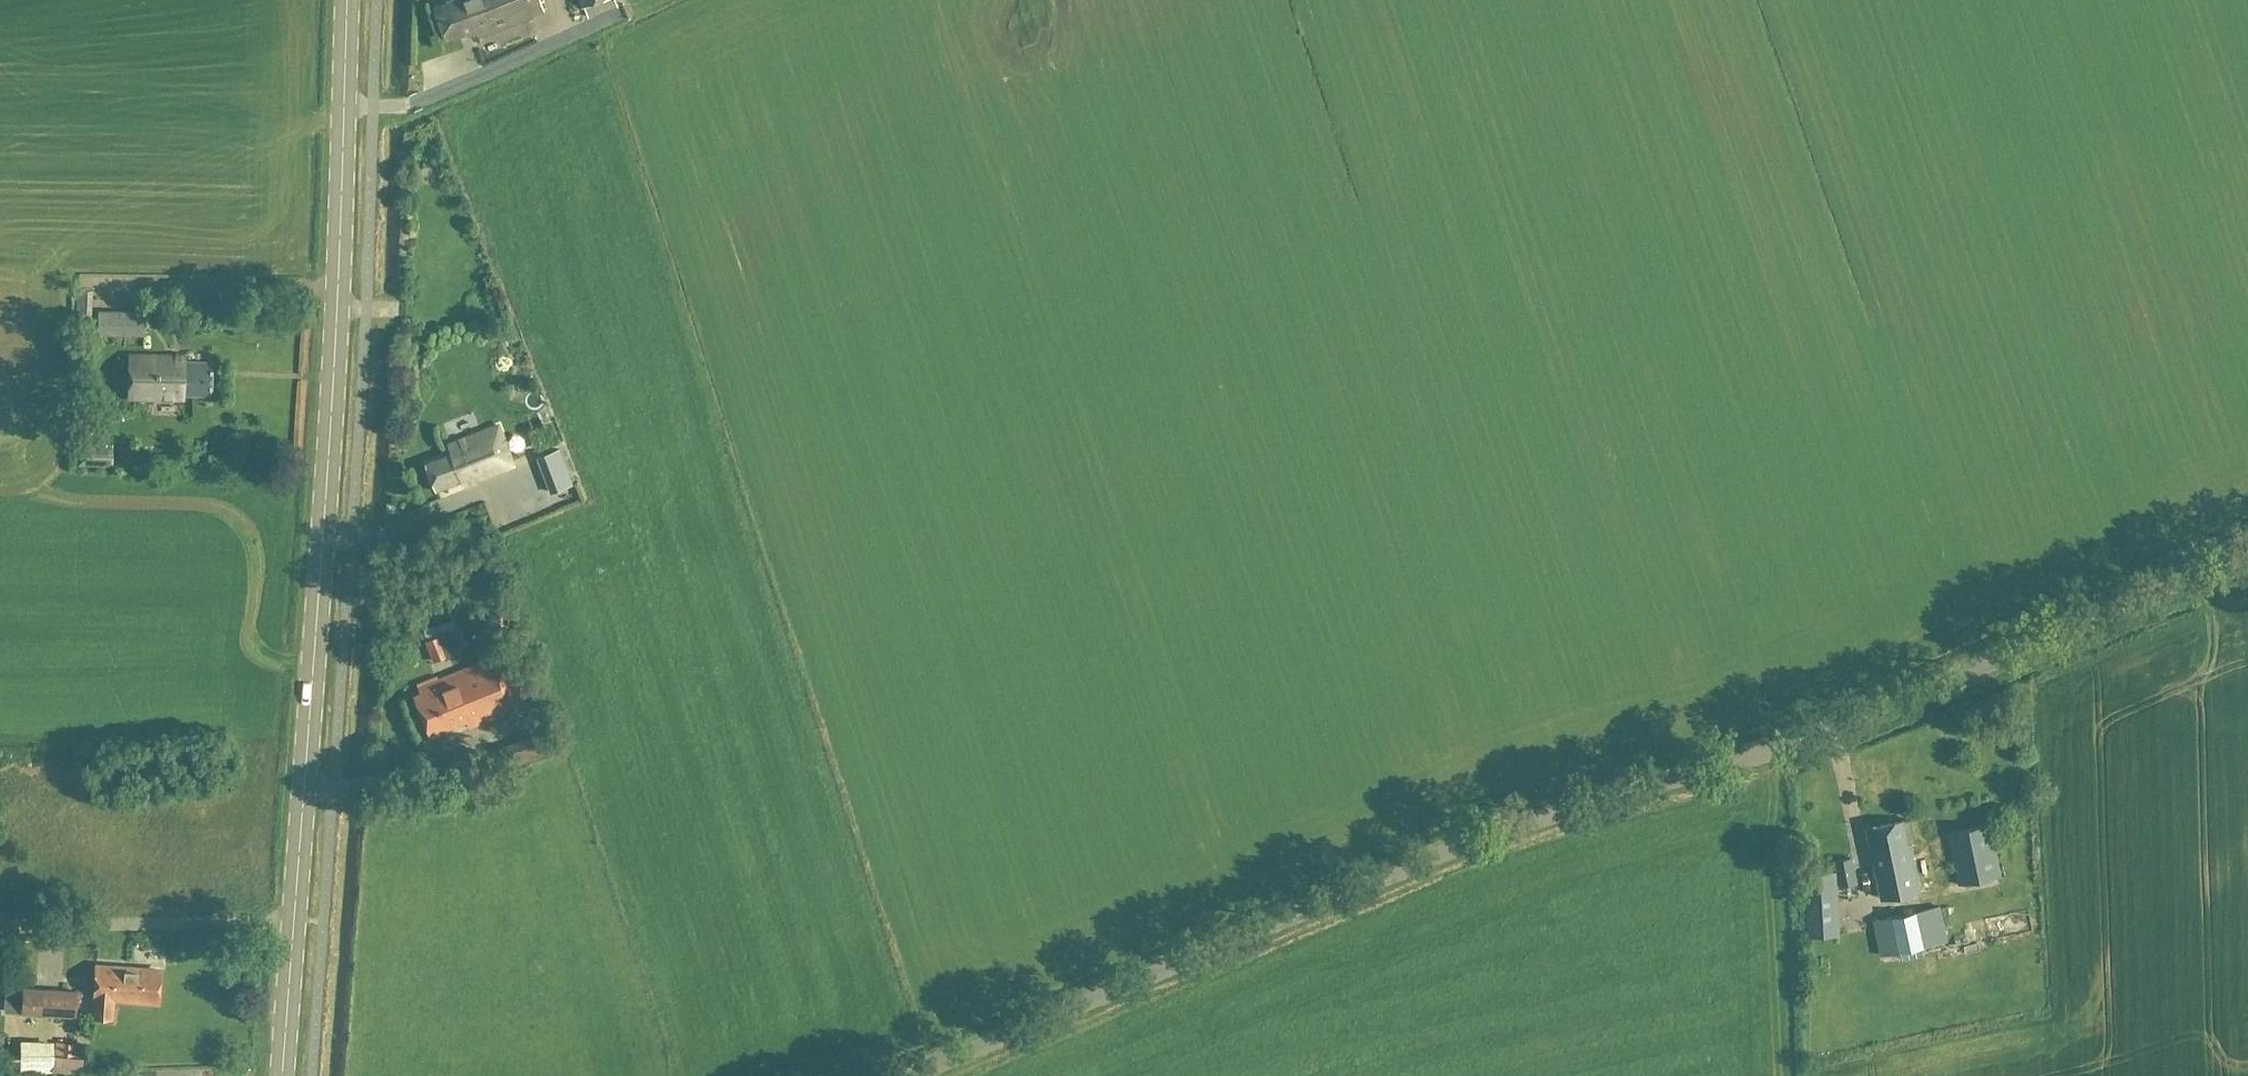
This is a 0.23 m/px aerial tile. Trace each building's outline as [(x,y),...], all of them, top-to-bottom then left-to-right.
[(476,30),(478,36),(544,13),(539,0),(451,0),(435,6),(448,40),(476,30)] [(97,336),(144,337),(145,311),(98,310),(97,336)] [(122,398),(131,398),(183,398),(183,394),(208,394),(208,361),(183,361),(183,356),(123,355),(122,398)] [(92,423),(77,423),(77,445),(77,465),(110,465),(110,445),(92,445),(92,423)] [(450,453),(426,463),(438,492),(465,481),(464,479),(475,475),(477,480),(513,465),(502,438),(498,426),(482,432),(447,446),(450,453)] [(565,467),(545,475),(551,492),(572,484),(565,467)] [(433,663),(459,652),(468,648),(459,627),(424,641),(433,663)] [(421,693),(413,696),(430,737),(467,721),(470,728),(495,718),(494,714),(510,707),(511,710),(528,703),(507,652),(491,659),(490,657),(438,679),(437,676),(417,684),(421,693)] [(1915,843),(1911,821),(1868,829),(1882,896),(1918,889),(1909,844),(1915,843)] [(2001,875),(1989,824),(1948,833),(1959,884),(2001,875)] [(1851,857),(1835,861),(1841,887),(1856,884),(1851,857)] [(1838,934),(1834,873),(1806,874),(1809,936),(1838,934)] [(1946,942),(1938,906),(1873,921),(1881,956),(1946,942)] [(94,999),(93,1017),(112,1018),(113,1001),(157,1004),(160,970),(129,968),(130,966),(95,964),(93,999),(94,999)] [(23,988),(21,1012),(75,1016),(76,992),(23,988)] [(54,1055),(61,1056),(79,1059),(81,1044),(62,1042),(55,1042),(54,1055)]
